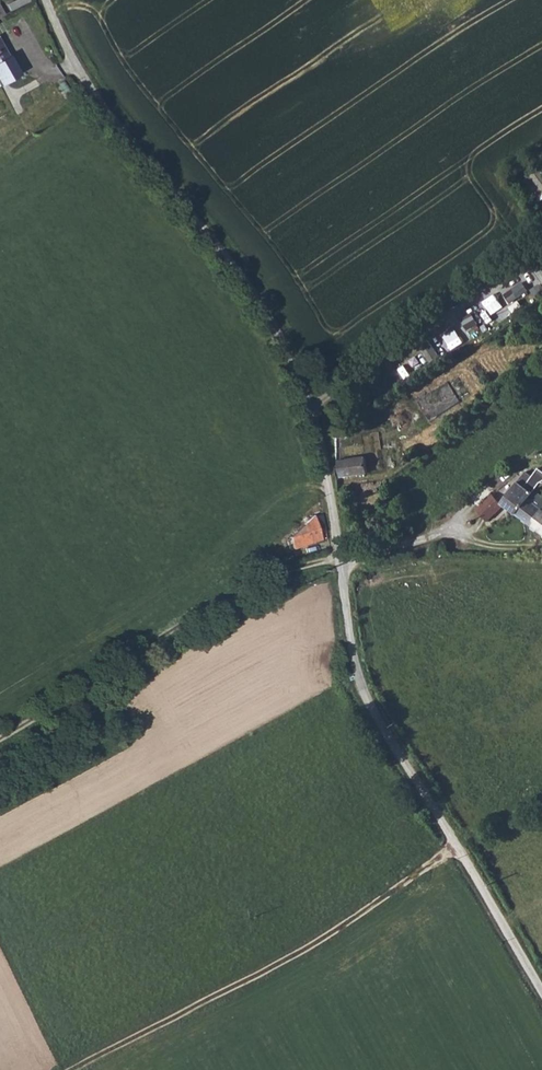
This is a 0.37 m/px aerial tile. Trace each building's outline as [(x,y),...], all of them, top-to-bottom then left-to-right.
[(8,3),(11,9),(29,0),(14,0),(8,3)] [(532,172),(540,187),(541,186),(541,167),(532,172)] [(503,289),(515,309),(541,294),(541,266),(503,289)] [(510,302),(496,312),(502,321),(516,311),(510,302)] [(463,318),(467,327),(478,322),(474,313),(463,318)] [(418,400),(429,419),(460,402),(449,382),(418,400)] [(361,450),(338,453),(339,463),(337,463),(339,480),(384,473),(382,460),(389,459),(389,455),(388,454),(388,453),(387,453),(386,452),(385,452),(384,452),(381,452),(362,455),(361,450)] [(536,492),(523,482),(506,503),(519,513),(536,492)] [(536,503),(541,497),(539,495),(536,492),(519,513),(541,532),(541,507),(536,503)] [(507,506),(497,496),(481,511),(492,521),(507,506)] [(319,540),(317,527),(316,515),(302,522),(303,529),(305,542),(319,540)] [(303,529),(295,530),(296,544),(305,542),(303,529)]
